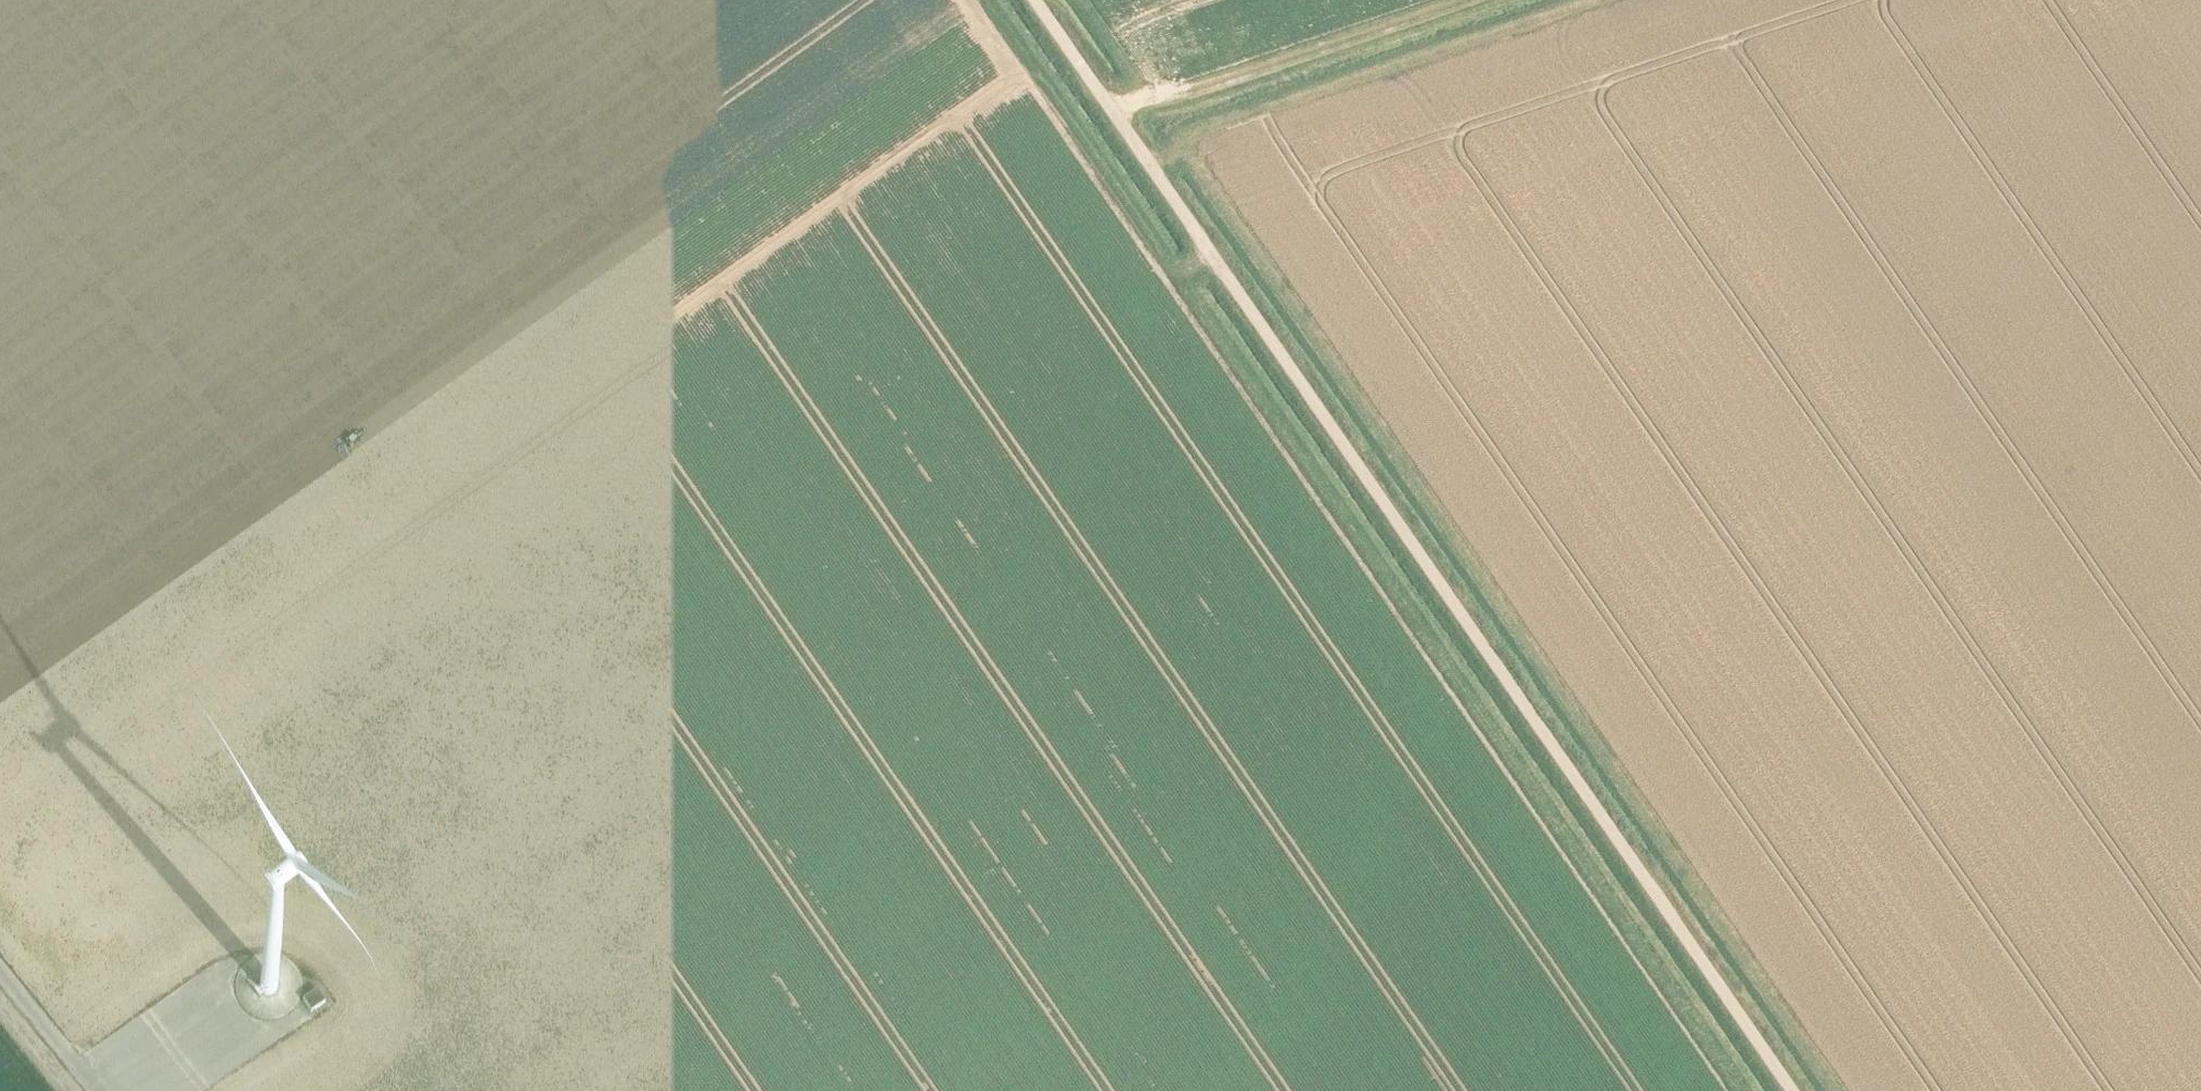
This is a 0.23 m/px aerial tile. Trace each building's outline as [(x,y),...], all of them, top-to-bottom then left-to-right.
[(168,981),(189,965),(171,942),(150,958),(168,981)] [(277,983),(276,981),(275,979),(273,978),(270,977),(268,977),(266,977),(264,978),(262,980),(261,982),(260,984),(260,987),(260,989),(261,992),(263,994),(266,995),(268,996),(271,995),(274,994),(275,993),(277,991),(278,988),(278,986),(277,983)] [(327,1012),(342,1007),(337,988),(322,992),(327,1012)]
